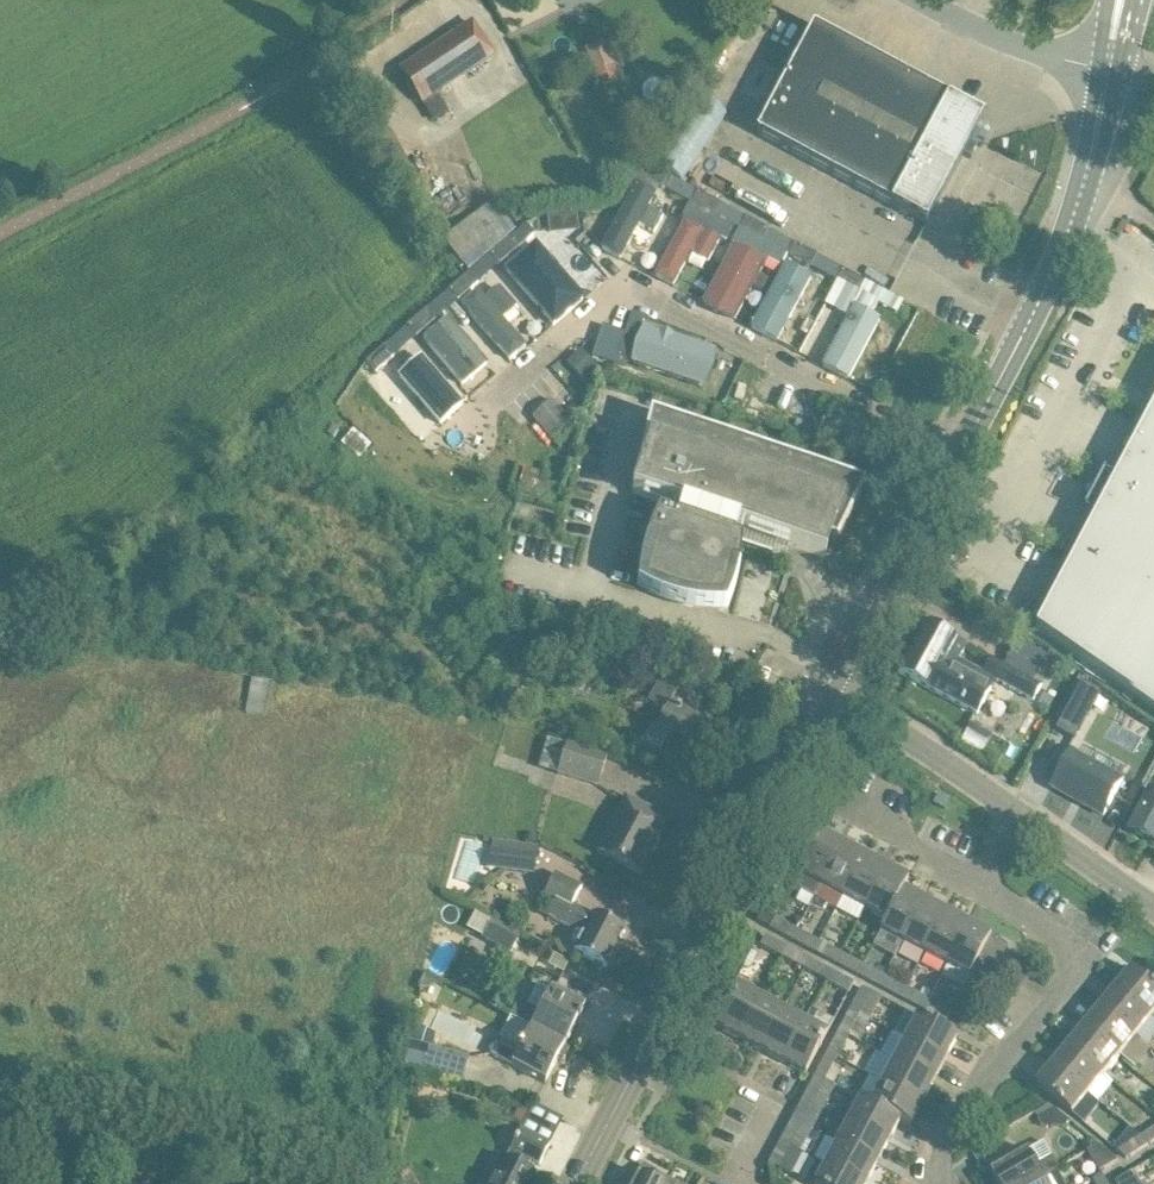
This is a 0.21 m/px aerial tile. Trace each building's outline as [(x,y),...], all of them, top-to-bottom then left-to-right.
[(401,72),(422,103),(494,57),(473,25),(401,72)] [(813,27),(802,48),(756,134),(925,224),(963,154),(971,158),(978,145),(970,141),(983,118),(813,27)] [(621,83),(605,40),(585,48),(602,90),(621,83)] [(640,175),(664,187),(670,175),(647,162),(640,175)] [(654,201),(633,190),(604,249),(625,259),(654,201)] [(690,203),(714,215),(720,203),(697,190),(690,203)] [(447,241),(462,260),(503,227),(488,208),(447,241)] [(738,229),(762,242),(769,229),(745,217),(738,229)] [(525,223),(491,252),(500,263),(534,233),(525,223)] [(722,242),(685,223),(655,280),(673,290),(689,258),(708,268),(722,242)] [(584,302),(534,243),(504,268),(554,328),(584,302)] [(459,300),(500,263),(491,252),(470,272),(450,289),(459,300)] [(764,267),(735,252),(706,310),(735,325),(764,267)] [(811,269),(838,283),(845,270),(818,256),(811,269)] [(812,281),(787,269),(754,333),(779,345),(812,281)] [(900,315),(906,302),(845,270),(838,283),(837,285),(858,296),(859,294),(900,315)] [(486,304),(479,296),(465,309),(512,363),(527,350),(503,324),(515,314),(498,294),(486,304)] [(407,327),(416,337),(436,320),(427,309),(407,327)] [(614,366),(616,357),(629,361),(645,317),(632,312),(625,331),(601,324),(590,358),(614,366)] [(880,329),(855,316),(826,372),(851,385),(880,329)] [(451,325),(424,347),(457,386),(483,364),(451,325)] [(922,344),(895,331),(879,363),(905,376),(922,344)] [(658,358),(647,354),(642,368),(700,389),(705,374),(678,365),(683,350),(663,343),(658,358)] [(375,373),(395,356),(386,345),(366,363),(375,373)] [(451,412),(409,363),(381,387),(422,436),(451,412)] [(552,398),(532,416),(553,440),(573,421),(552,398)] [(1153,710),(1153,402),(1125,457),(1113,480),(1114,480),(1095,516),(1094,516),(1069,562),(1070,562),(1035,628),(1153,710)] [(865,486),(864,485),(651,414),(635,476),(638,477),(634,491),(633,491),(632,492),(668,504),(664,515),(659,514),(659,515),(652,528),(648,540),(647,541),(652,542),(649,550),(646,562),(644,574),(642,585),(652,590),(664,595),(674,598),(683,601),(694,603),(704,605),(714,605),(724,606),(727,596),(730,585),(733,574),(735,564),(739,565),(740,553),(740,541),(735,540),(738,528),(825,557),(826,555),(824,554),(829,540),(836,543),(837,544),(865,486)] [(823,428),(793,414),(785,432),(815,446),(817,442),(830,448),(830,447),(834,449),(844,429),(826,421),(823,428)] [(1041,685),(1034,682),(1040,669),(1030,664),(1028,663),(1033,653),(1020,645),(1007,667),(999,663),(991,658),(983,673),(959,660),(967,645),(946,634),(925,622),(898,672),(977,715),(996,680),(1033,700),(1041,685)] [(697,765),(704,752),(719,725),(695,711),(701,701),(661,679),(648,702),(665,711),(658,726),(670,733),(659,752),(697,765)] [(1081,682),(1055,730),(1074,740),(1100,692),(1081,682)] [(968,730),(963,742),(987,752),(992,740),(968,730)] [(557,774),(598,786),(607,757),(566,745),(565,747),(547,742),(540,765),(558,771),(557,774)] [(1123,781),(1070,752),(1051,787),(1104,815),(1123,781)] [(1130,828),(1153,842),(1153,790),(1151,788),(1130,828)] [(663,816),(642,805),(625,796),(596,851),(641,875),(656,845),(650,842),(663,816)] [(819,833),(798,873),(820,885),(842,845),(819,833)] [(534,874),(538,846),(507,842),(503,870),(534,874)] [(842,896),(864,856),(842,845),(820,885),(842,896)] [(864,908),(886,868),(864,856),(842,896),(864,908)] [(886,920),(907,879),(886,868),(864,908),(886,920)] [(574,951),(585,957),(606,967),(624,932),(572,905),(582,887),(555,874),(541,901),(553,907),(549,914),(584,932),(574,951)] [(902,941),(924,901),(902,890),(908,880),(907,879),(886,920),(887,920),(881,930),(902,941)] [(902,941),(913,947),(924,953),(946,913),(924,901),(902,941)] [(769,927),(792,940),(797,930),(796,930),(801,920),(786,912),(781,922),(774,918),(769,927)] [(946,965),(968,924),(946,913),(924,953),(946,965)] [(517,939),(489,924),(488,923),(487,924),(473,916),(467,926),(482,934),(480,937),(510,954),(517,939)] [(946,965),(948,965),(969,976),(971,972),(988,980),(1007,945),(968,924),(946,965)] [(792,940),(814,951),(818,942),(797,930),(792,940)] [(814,951),(835,963),(840,954),(839,953),(844,944),(828,935),(823,944),(818,942),(814,951)] [(760,945),(782,957),(787,948),(765,936),(760,945)] [(746,986),(763,953),(751,947),(734,980),(746,986)] [(787,948),(782,957),(804,969),(809,960),(787,948)] [(835,963),(857,975),(862,966),(840,954),(835,963)] [(831,971),(809,960),(804,969),(826,981),(831,971)] [(857,975),(879,987),(884,977),(862,966),(857,975)] [(1133,969),(1117,988),(1152,1017),(1153,1018),(1153,986),(1133,969)] [(854,984),(831,971),(826,981),(849,993),(854,984)] [(879,987),(900,998),(905,989),(884,977),(879,987)] [(510,1017),(530,1027),(565,1045),(584,1008),(571,1001),(574,995),(556,986),(553,991),(551,990),(550,990),(538,984),(526,1006),(518,1002),(510,1017)] [(761,998),(759,998),(738,987),(717,1027),(739,1039),(761,998)] [(881,998),(869,992),(860,987),(849,1009),(869,1020),(881,998)] [(1152,1017),(1117,988),(1101,1007),(1136,1036),(1152,1017)] [(900,998),(922,1010),(927,1001),(905,989),(900,998)] [(739,1039),(761,1050),(782,1010),(761,998),(739,1039)] [(922,1010),(944,1022),(949,1013),(927,1001),(922,1010)] [(1136,1036),(1101,1007),(1086,1027),(1121,1055),(1136,1036)] [(811,1009),(804,1022),(783,1062),(805,1074),(833,1021),(811,1009)] [(857,1042),(869,1020),(849,1009),(837,1031),(857,1042)] [(783,1062),(804,1022),(782,1010),(761,1050),(783,1062)] [(945,1060),(957,1037),(917,1016),(905,1039),(945,1060)] [(545,1083),(565,1045),(530,1027),(518,1050),(497,1039),(490,1054),(545,1083)] [(1070,1046),(1105,1075),(1121,1055),(1086,1027),(1070,1046)] [(855,1046),(857,1042),(837,1031),(826,1053),(835,1058),(836,1057),(854,1067),(863,1051),(855,1046)] [(945,1060),(905,1039),(893,1061),(933,1082),(945,1060)] [(409,1041),(405,1055),(402,1067),(462,1083),(468,1058),(409,1041)] [(1105,1075),(1070,1046),(1054,1065),(1089,1094),(1098,1101),(1113,1082),(1105,1075)] [(824,1080),(835,1058),(826,1053),(815,1075),(824,1080)] [(922,1104),(933,1082),(893,1061),(882,1083),(922,1104)] [(1038,1085),(1056,1100),(1073,1113),(1089,1094),(1054,1065),(1038,1085)] [(815,1075),(803,1097),(824,1108),(836,1086),(824,1080),(815,1075)] [(870,1105),(899,1120),(910,1126),(922,1104),(882,1083),(870,1105)] [(812,1130),(824,1108),(803,1097),(792,1120),(801,1124),(812,1130)] [(848,1120),(888,1142),(899,1120),(870,1105),(859,1099),(848,1120)] [(1135,1131),(1141,1136),(1147,1145),(1153,1141),(1153,1115),(1151,1112),(1135,1131)] [(812,1130),(801,1124),(792,1120),(781,1141),(801,1151),(812,1130)] [(836,1142),(876,1163),(888,1142),(848,1120),(836,1142)] [(1127,1159),(1128,1157),(1147,1145),(1141,1136),(1135,1131),(1130,1128),(1114,1148),(1127,1159)] [(510,1150),(506,1158),(500,1156),(490,1175),(494,1177),(491,1183),(530,1183),(535,1174),(526,1169),(531,1161),(539,1165),(549,1146),(520,1130),(510,1150)] [(781,1141),(769,1163),(778,1168),(791,1175),(803,1153),(801,1151),(781,1141)] [(979,1168),(988,1183),(1031,1183),(1044,1176),(1060,1167),(1046,1141),(1002,1167),(997,1158),(990,1146),(974,1155),(981,1168),(979,1168)] [(836,1142),(825,1164),(863,1183),(866,1183),(876,1163),(836,1142)] [(1088,1150),(1093,1159),(1100,1171),(1117,1158),(1099,1144),(1088,1150)] [(825,1164),(814,1183),(863,1183),(825,1164)] [(643,1165),(633,1183),(659,1183),(652,1181),(656,1172),(643,1165)] [(258,1172),(249,1183),(271,1183),(258,1172)] [(1133,1172),(1116,1181),(1116,1182),(1118,1183),(1140,1183),(1133,1172)] [(1096,1183),(1108,1183),(1103,1175),(1094,1180),(1096,1183)]
